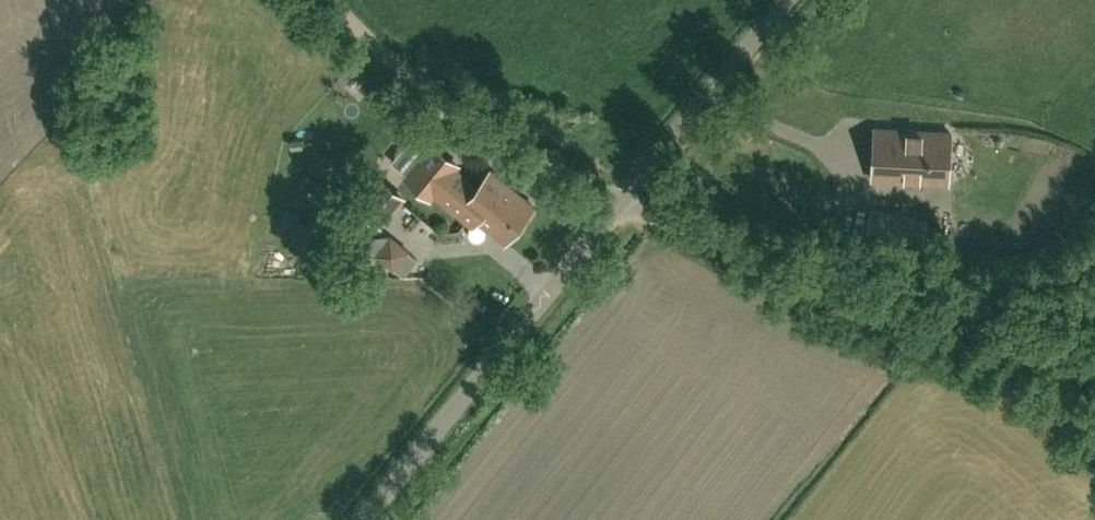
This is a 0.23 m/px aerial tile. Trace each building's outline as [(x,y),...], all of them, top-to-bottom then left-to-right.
[(874,128),(872,178),(948,183),(951,132),(874,128)] [(435,144),(409,174),(433,194),(436,190),(461,210),(472,220),(476,216),(505,241),(535,206),(493,170),(479,186),(456,166),(458,164),(435,144)] [(373,179),(351,205),(375,225),(397,199),(373,179)] [(920,253),(926,219),(870,208),(864,242),(920,253)] [(393,271),(395,269),(403,275),(417,259),(409,252),(410,250),(390,233),(388,235),(380,228),(366,245),(375,252),(373,254),(393,271)] [(957,239),(956,249),(975,251),(977,241),(957,239)]
